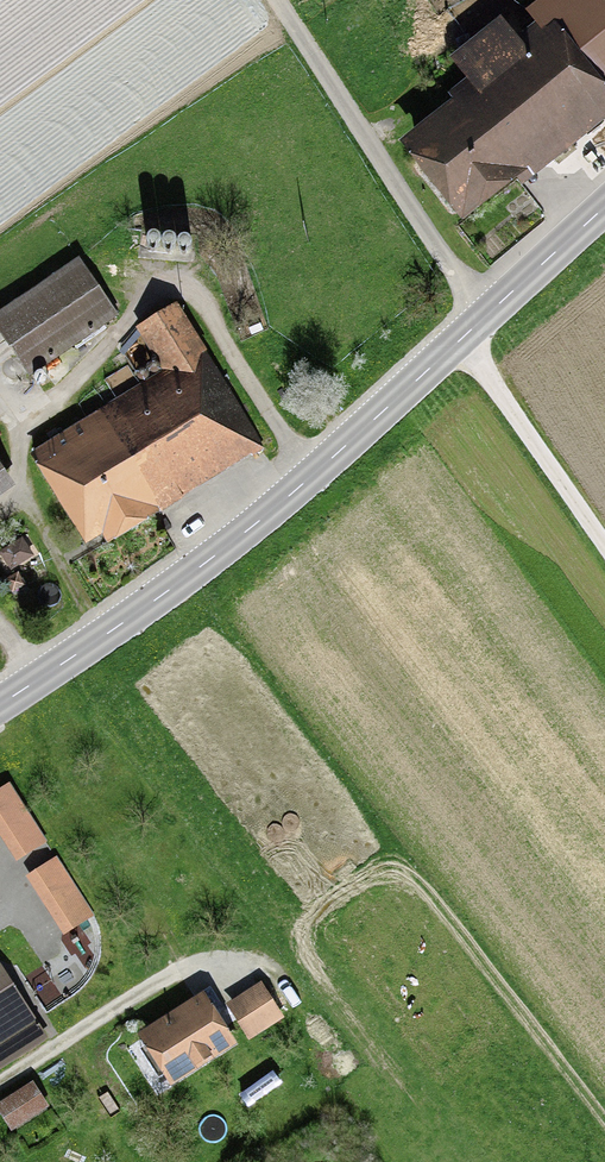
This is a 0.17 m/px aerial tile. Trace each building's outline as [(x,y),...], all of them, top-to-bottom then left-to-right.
[(398,148),(462,228),(518,184),(523,189),(604,125),(604,0),(546,0),(526,16),(535,28),(518,41),(502,21),(450,62),(466,82),(448,97),(454,104),(398,148)] [(0,313),(0,335),(29,378),(119,317),(80,259),(0,313)] [(164,374),(30,456),(88,550),(103,540),(108,548),(266,450),(177,306),(137,331),(164,374)] [(16,484),(0,461),(0,495),(16,484)] [(12,572),(34,557),(22,539),(0,554),(12,572)] [(25,587),(19,574),(6,580),(12,593),(25,587)] [(17,863),(49,842),(11,784),(0,791),(0,838),(17,863)] [(58,856),(25,878),(64,937),(96,915),(58,856)] [(0,960),(0,1066),(49,1034),(1,959),(0,960)] [(262,978),(226,1001),(249,1037),(285,1014),(262,978)] [(238,1040),(204,987),(137,1029),(171,1082),(238,1040)] [(0,1098),(0,1110),(11,1128),(50,1104),(33,1077),(0,1098)] [(55,1148),(60,1154),(77,1141),(72,1135),(55,1148)]
